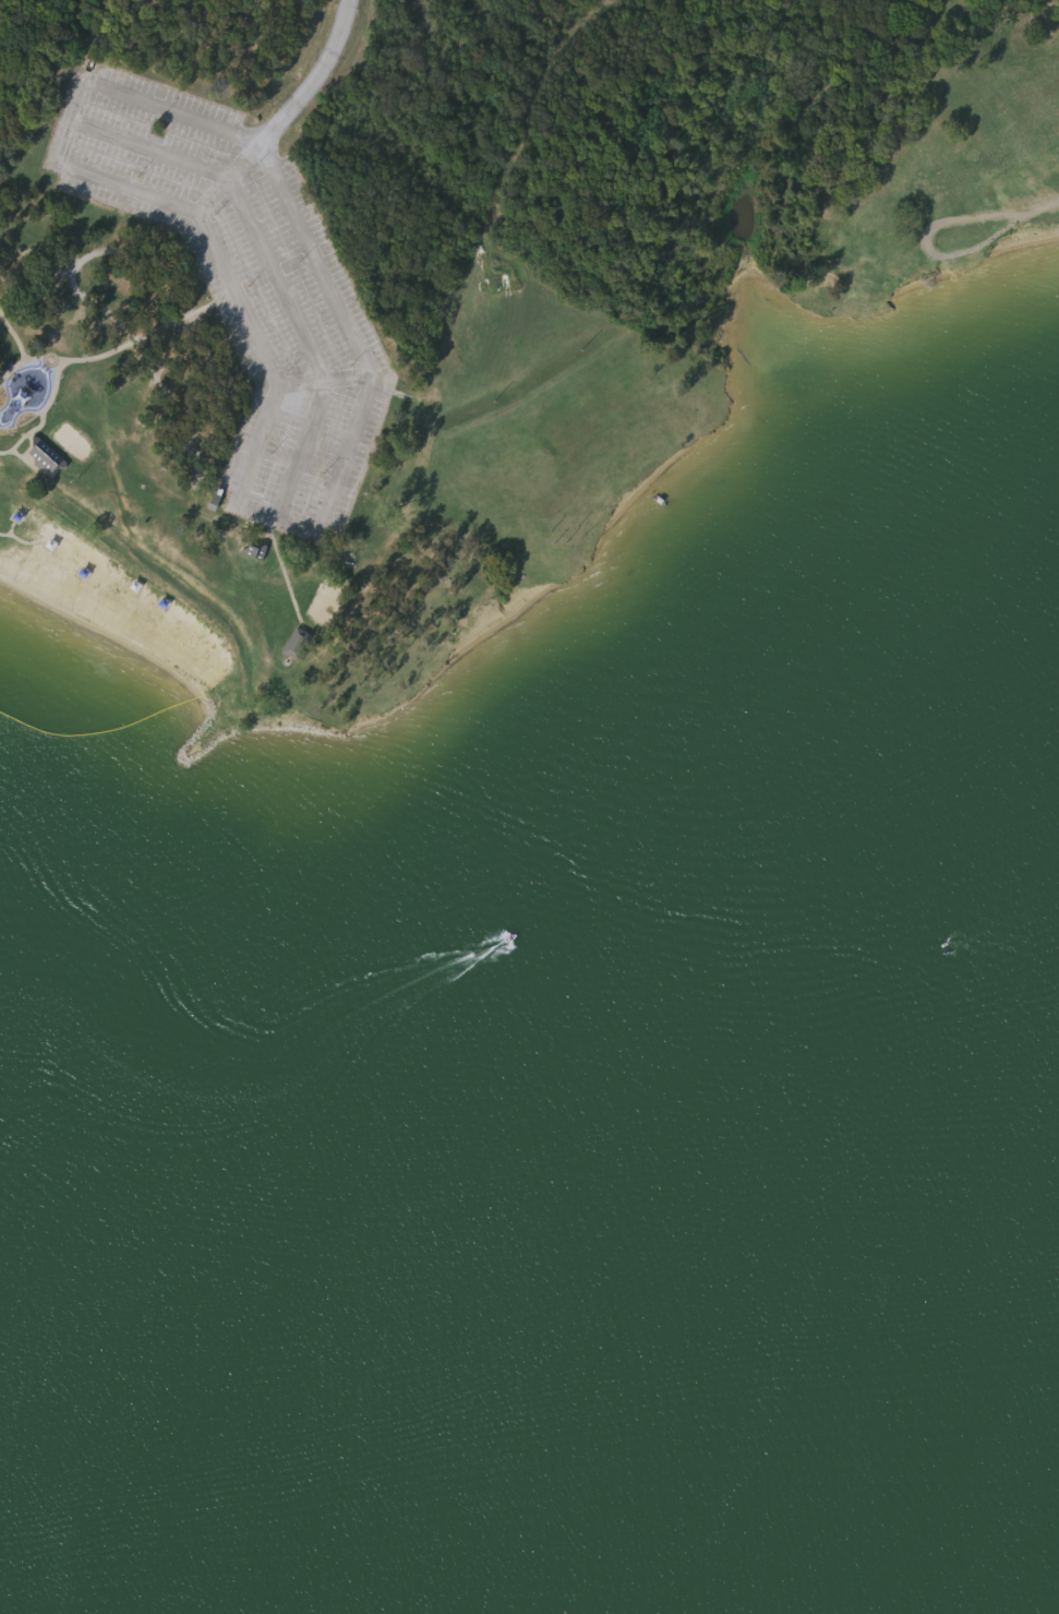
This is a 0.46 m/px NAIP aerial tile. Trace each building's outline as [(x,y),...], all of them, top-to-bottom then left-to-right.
[(29,454),(54,475),(66,461),(41,440),(29,454)] [(284,651),(298,626),(313,634),(299,660),(284,651)]
